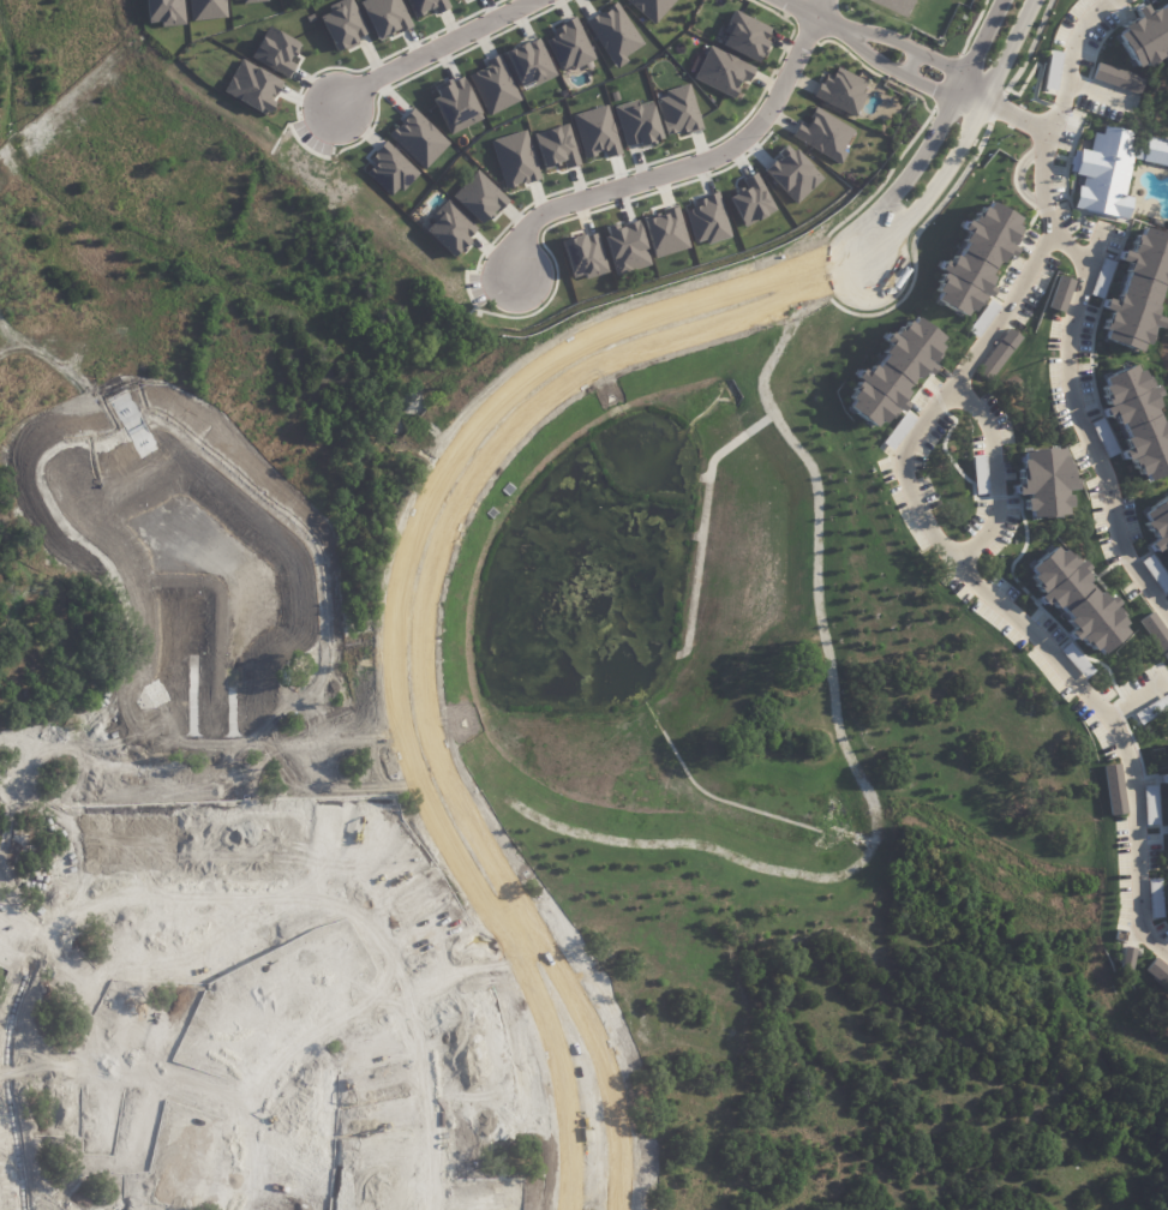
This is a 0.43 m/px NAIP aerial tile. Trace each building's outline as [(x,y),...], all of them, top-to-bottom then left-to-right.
[(148,22),(146,0),(184,0),(186,23),(161,25),(161,20),(148,22)] [(191,19),(226,16),(224,0),(189,0),(191,19)] [(327,4),(333,0),(353,0),(369,31),(354,38),(357,42),(336,52),(318,14),(329,10),(327,4)] [(359,1),(361,0),(399,0),(412,24),(378,41),(359,1)] [(413,16),(434,7),(436,12),(449,7),(446,0),(406,0),(413,16)] [(675,0),(628,0),(653,23),(675,0)] [(1152,7),(1148,0),(1146,0),(1133,7),(1136,14),(1116,28),(1120,31),(1112,36),(1131,70),(1140,71),(1161,56),(1166,61),(1167,60),(1167,0),(1164,0),(1152,7)] [(586,19),(615,68),(628,61),(625,54),(643,44),(618,1),(586,19)] [(723,30),(728,32),(722,44),(757,61),(773,28),(733,9),(723,30)] [(572,68),(596,57),(576,16),(553,26),(556,34),(546,39),(560,69),(570,64),(572,68)] [(268,23),(299,40),(288,59),(294,62),(287,77),(250,56),(268,23)] [(521,86),(532,80),(534,84),(556,74),(538,36),(505,51),(521,86)] [(755,66),(708,45),(693,78),(733,97),(742,78),(749,81),(755,66)] [(468,74),(488,115),(520,99),(499,53),(485,60),(487,65),(468,74)] [(223,94),(268,113),(284,78),(239,59),(223,94)] [(1091,66),(1090,79),(1131,92),(1137,77),(1096,64),(1091,66)] [(867,80),(836,65),(831,76),(825,73),(814,96),(856,115),(867,92),(862,90),(867,80)] [(483,118),(463,73),(434,86),(438,95),(434,97),(449,133),(483,118)] [(667,137),(702,126),(689,82),(664,90),(665,96),(656,98),(667,137)] [(662,139),(652,100),(639,103),(638,98),(614,104),(624,146),(639,142),(639,144),(662,139)] [(584,157),(605,151),(606,156),(621,152),(607,104),(572,114),(584,157)] [(854,128),(816,106),(807,122),(801,119),(792,136),(841,163),(847,151),(843,149),(854,128)] [(449,142),(413,107),(388,134),(424,168),(449,142)] [(543,167),(564,162),(565,167),(580,163),(568,123),(533,132),(543,167)] [(1071,172),(1083,175),(1072,208),(1082,209),(1079,212),(1125,222),(1130,198),(1121,196),(1131,160),(1167,169),(1167,140),(1103,125),(1101,132),(1092,133),(1089,149),(1078,148),(1071,172)] [(491,139),(505,188),(540,178),(526,129),(491,139)] [(419,172),(385,140),(369,158),(375,164),(366,173),(390,195),(397,187),(401,191),(419,172)] [(790,144),(763,169),(796,203),(823,178),(790,144)] [(451,194),(480,225),(507,200),(478,169),(451,194)] [(728,196),(745,226),(778,208),(757,170),(742,179),(746,186),(728,196)] [(731,237),(719,191),(694,198),(696,206),(685,209),(694,242),(706,239),(707,243),(731,237)] [(977,206),(963,220),(959,228),(966,233),(953,256),(936,263),(934,266),(940,270),(935,281),(936,286),(932,290),(936,295),(932,301),(960,317),(974,310),(989,292),(994,293),(998,286),(994,283),(1007,256),(1016,259),(1020,244),(1014,240),(1026,210),(996,197),(977,206)] [(423,228),(454,256),(479,228),(448,200),(423,228)] [(690,247),(678,206),(643,216),(655,257),(690,247)] [(605,225),(608,235),(605,236),(615,273),(651,264),(639,219),(617,225),(616,222),(605,225)] [(1130,246),(1119,251),(1118,262),(1128,263),(1119,295),(1107,296),(1103,307),(1110,310),(1102,327),(1108,328),(1104,339),(1142,353),(1143,346),(1149,347),(1155,329),(1160,330),(1164,315),(1158,313),(1167,281),(1167,232),(1148,224),(1132,234),(1130,246)] [(607,272),(598,231),(563,239),(571,277),(585,274),(585,277),(607,272)] [(1059,272),(1046,307),(1064,315),(1074,277),(1059,272)] [(1095,275),(1092,295),(1103,297),(1107,277),(1095,275)] [(988,299),(964,330),(977,339),(1000,305),(988,299)] [(894,328),(921,312),(946,333),(940,346),(944,348),(936,361),(924,373),(912,387),(914,391),(904,403),(893,417),(870,430),(844,409),(849,389),(861,378),(855,373),(864,361),(871,366),(887,343),(881,337),(888,327),(894,328)] [(1007,328),(982,361),(995,373),(1024,337),(1007,328)] [(1106,383),(1098,387),(1102,394),(1096,397),(1102,406),(1102,411),(1106,417),(1114,414),(1115,423),(1124,439),(1118,442),(1124,448),(1116,454),(1122,463),(1128,460),(1133,472),(1138,475),(1145,475),(1149,481),(1167,474),(1167,403),(1163,383),(1138,359),(1102,377),(1106,383)] [(904,412),(880,441),(892,449),(915,418),(904,412)] [(1024,450),(1025,456),(1019,460),(1019,467),(1014,472),(1017,481),(1012,484),(1014,493),(1020,492),(1022,509),(1028,508),(1031,517),(1067,514),(1068,504),(1073,504),(1073,493),(1078,485),(1074,466),(1066,444),(1029,447),(1024,450)] [(987,493),(988,480),(976,479),(976,492),(987,493)] [(1145,520),(1136,526),(1152,540),(1145,545),(1155,552),(1162,546),(1167,555),(1167,494),(1139,514),(1145,520)] [(1026,567),(1032,574),(1028,577),(1034,583),(1029,586),(1035,593),(1038,599),(1043,601),(1052,609),(1058,609),(1090,581),(1092,575),(1083,562),(1068,545),(1058,544),(1026,567)] [(1062,610),(1095,583),(1101,591),(1104,588),(1119,601),(1113,605),(1115,606),(1121,605),(1128,615),(1122,623),(1130,629),(1103,652),(1096,647),(1086,653),(1078,642),(1066,629),(1071,625),(1062,610)] [(977,603),(974,611),(990,627),(996,616),(977,603)] [(1167,663),(1167,634),(1150,610),(1137,621),(1167,663)] [(1041,661),(1034,670),(1053,684),(1060,677),(1041,661)] [(1166,754),(1162,762),(1164,771),(1156,772),(1158,783),(1167,782),(1167,752),(1166,754)] [(1104,763),(1108,815),(1126,813),(1118,762),(1104,763)] [(1146,785),(1147,822),(1159,822),(1157,784),(1146,785)] [(1150,916),(1162,916),(1161,877),(1150,877),(1150,916)] [(1121,965),(1133,966),(1135,946),(1123,945),(1121,965)] [(1151,956),(1164,965),(1156,980),(1142,968),(1151,956)]
